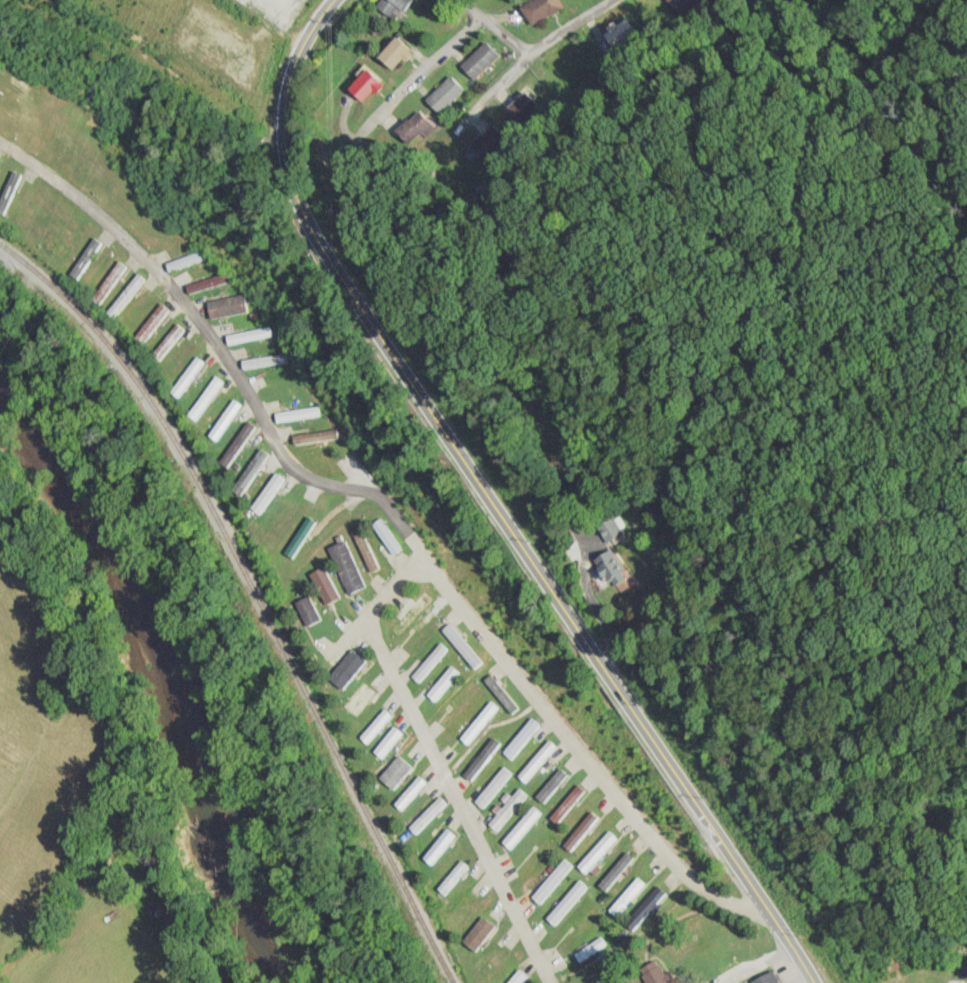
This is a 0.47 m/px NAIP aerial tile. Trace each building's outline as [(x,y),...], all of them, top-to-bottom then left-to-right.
[(404,15),(415,0),(380,0),(375,7),(391,18),(397,10),(404,15)] [(565,9),(560,0),(533,0),(520,6),(530,27),(565,9)] [(644,36),(633,17),(607,32),(617,51),(644,36)] [(394,74),(412,52),(394,38),(377,60),(394,74)] [(461,67),(475,81),(501,56),(487,42),(461,67)] [(360,105),(383,89),(371,70),(347,85),(360,105)] [(426,101),(440,115),(466,90),(451,75),(426,101)] [(415,139),(432,131),(423,112),(406,120),(415,139)] [(469,146),(482,163),(504,146),(491,129),(469,146)] [(24,177),(12,172),(0,198),(0,214),(5,217),(24,177)] [(67,276),(77,283),(103,244),(93,237),(67,276)] [(166,264),(169,274),(211,259),(208,249),(166,264)] [(90,302),(100,308),(128,268),(118,261),(90,302)] [(231,283),(228,274),(187,286),(190,295),(231,283)] [(146,283),(137,275),(103,313),(111,321),(146,283)] [(207,301),(209,318),(247,315),(246,298),(207,301)] [(169,311),(159,304),(133,341),(143,348),(169,311)] [(150,356),(159,363),(185,332),(176,325),(150,356)] [(274,338),(273,328),(225,336),(226,345),(274,338)] [(242,371),(291,364),(289,354),(240,361),(242,371)] [(169,394),(179,400),(205,365),(195,358),(169,394)] [(188,415),(198,422),(226,379),(217,372),(188,415)] [(207,437),(216,443),(242,407),(233,400),(207,437)] [(321,417),(319,407),(275,414),(276,424),(321,417)] [(224,470),(258,429),(250,422),(216,463),(224,470)] [(338,440),(338,431),(292,436),(293,444),(338,440)] [(228,490),(236,497),(270,458),(262,451),(228,490)] [(249,510),(259,516),(285,480),(275,473),(249,510)] [(605,541),(624,535),(619,517),(599,523),(605,541)] [(400,550),(382,518),(373,523),(391,556),(400,550)] [(352,533),(371,572),(380,567),(361,529),(352,533)] [(366,587),(347,539),(329,547),(348,594),(366,587)] [(592,560),(608,583),(626,570),(610,547),(592,560)] [(338,599),(328,565),(312,570),(323,604),(338,599)] [(322,619),(309,594),(293,602),(307,627),(322,619)] [(482,661),(449,623),(441,630),(474,668),(482,661)] [(449,651),(441,643),(410,675),(419,683),(449,651)] [(326,677),(341,690),(366,661),(351,648),(326,677)] [(460,675),(451,666),(426,694),(435,703),(460,675)] [(519,706),(490,674),(484,681),(512,712),(519,706)] [(375,692),(361,680),(340,705),(354,717),(375,692)] [(460,739),(469,746),(498,708),(489,701),(460,739)] [(359,737),(367,745),(392,717),(384,709),(359,737)] [(540,725),(532,718),(503,753),(512,760),(540,725)] [(372,752),(382,760),(403,735),(393,727),(372,752)] [(463,775),(473,783),(502,745),(492,737),(463,775)] [(518,777),(526,784),(556,747),(548,740),(518,777)] [(391,790),(412,769),(399,755),(378,777),(391,790)] [(513,775),(503,766),(475,802),(485,810),(513,775)] [(394,805),(402,812),(427,783),(418,776),(394,805)] [(486,824),(498,833),(528,796),(516,786),(486,824)] [(447,804),(438,796),(409,829),(418,837),(447,804)] [(502,843),(512,851),(542,814),(532,806),(502,843)] [(564,847),(574,854),(600,819),(589,811),(564,847)] [(422,859),(432,866),(455,836),(446,829),(422,859)] [(577,867),(586,875),(617,840),(609,832),(577,867)] [(598,887),(608,894),(634,859),(625,852),(598,887)] [(531,897),(540,905),(573,867),(564,859),(531,897)] [(445,897),(469,867),(460,861),(437,890),(445,897)] [(546,919),(556,927),(588,889),(578,880),(546,919)] [(670,897),(659,887),(624,923),(635,934),(670,897)] [(494,926),(481,916),(462,942),(475,952),(494,926)] [(582,965),(608,945),(601,936),(575,956),(582,965)] [(966,979),(966,960),(962,958),(958,977),(966,979)] [(646,982),(670,982),(657,959),(638,969),(646,982)] [(529,978),(520,970),(507,982),(524,982),(529,978)] [(751,982),(780,982),(774,970),(750,981),(751,982)]
